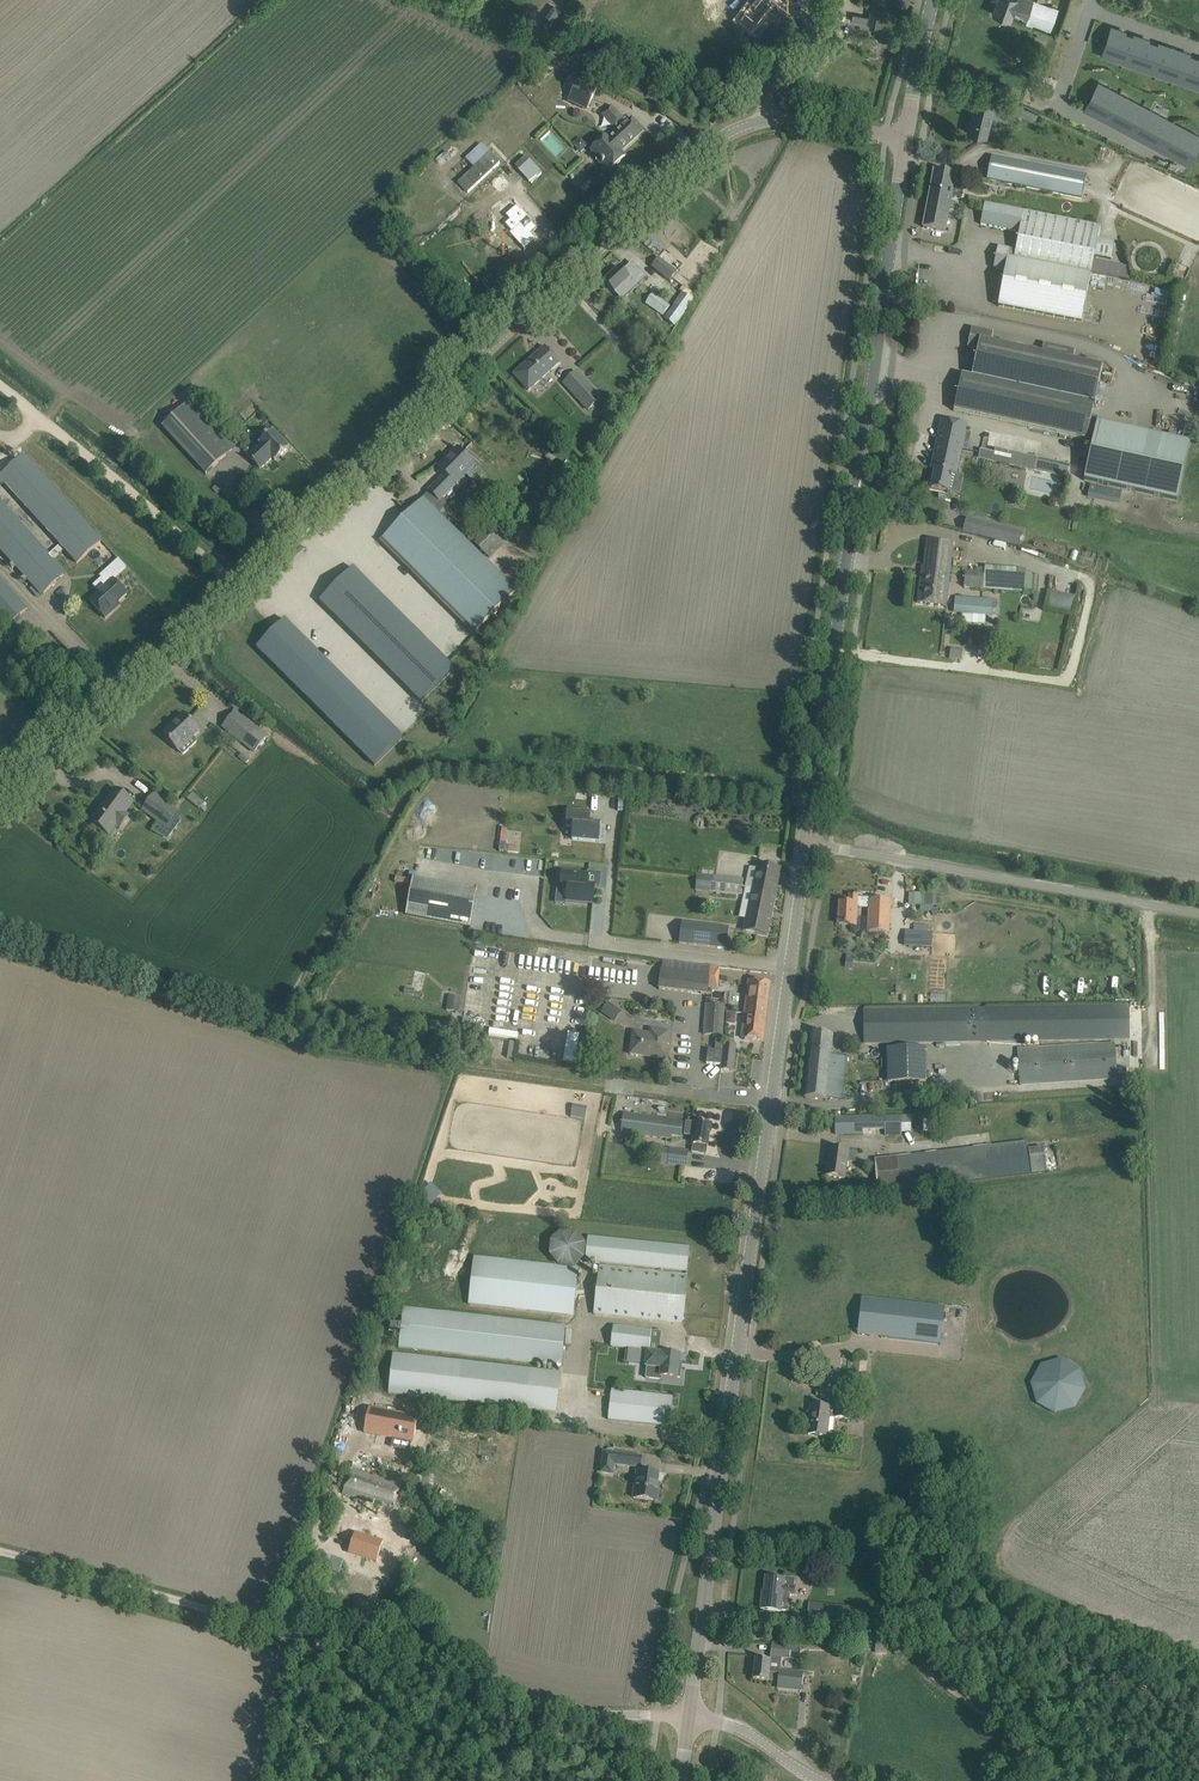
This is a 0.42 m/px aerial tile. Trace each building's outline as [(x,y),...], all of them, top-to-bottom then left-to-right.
[(1028,18),(1034,0),(999,0),(993,14),(1010,20),(1013,12),(1028,18)] [(865,15),(864,18),(852,16),(852,21),(881,26),(884,9),(871,7),(870,16),(865,15)] [(1111,26),(1103,47),(1104,48),(1104,47),(1110,49),(1107,58),(1124,64),(1127,56),(1136,59),(1138,51),(1129,48),(1133,37),(1125,34),(1119,32),(1119,30),(1111,26)] [(1136,59),(1133,67),(1156,75),(1165,48),(1158,45),(1149,42),(1145,53),(1138,51),(1136,59)] [(1165,48),(1156,75),(1157,76),(1159,70),(1165,73),(1164,78),(1173,81),(1183,54),(1184,52),(1166,45),(1165,48)] [(1173,81),(1197,89),(1198,83),(1198,72),(1195,70),(1198,60),(1198,59),(1190,56),(1183,54),(1173,81)] [(568,100),(588,109),(598,87),(578,78),(568,100)] [(1094,89),(1083,110),(1106,122),(1114,108),(1121,112),(1124,105),(1117,102),(1121,94),(1105,86),(1102,93),(1094,89)] [(1121,112),(1113,126),(1126,133),(1141,105),(1128,98),(1124,105),(1121,112)] [(968,133),(979,135),(986,137),(994,103),(976,99),(968,133)] [(1001,111),(1020,115),(1020,114),(1036,120),(1038,114),(1022,107),(1022,105),(1003,100),(1001,111)] [(1141,105),(1126,133),(1130,135),(1132,132),(1137,121),(1143,124),(1158,132),(1164,135),(1171,121),(1145,107),(1141,105)] [(606,136),(591,150),(601,162),(602,164),(609,172),(625,157),(620,152),(643,131),(635,122),(632,119),(628,122),(625,119),(624,120),(611,106),(602,115),(614,129),(617,132),(609,140),(606,136)] [(1137,121),(1132,132),(1138,135),(1143,124),(1137,121)] [(1156,149),(1181,162),(1195,135),(1198,137),(1198,136),(1171,121),(1164,135),(1156,149)] [(1158,132),(1151,146),(1156,149),(1164,135),(1158,132)] [(451,157),(446,151),(442,155),(446,160),(451,157)] [(1075,197),(1080,174),(986,155),(981,179),(1075,197)] [(934,170),(929,196),(942,198),(938,218),(947,220),(956,174),(934,170)] [(942,198),(929,196),(923,228),(945,232),(947,220),(938,218),(942,198)] [(1091,274),(1100,227),(984,204),(981,224),(1019,232),(1013,258),(1091,274)] [(517,243),(532,258),(544,248),(538,242),(544,237),(535,227),(536,226),(529,219),(528,220),(524,215),(513,225),(517,229),(513,234),(520,241),(517,243)] [(998,306),(1081,323),(1091,274),(1008,258),(1010,250),(998,248),(993,268),(1005,271),(998,306)] [(659,259),(652,269),(670,283),(678,273),(659,259)] [(619,268),(605,281),(621,299),(639,282),(637,281),(643,276),(631,263),(622,271),(619,268)] [(673,327),(696,296),(682,285),(678,291),(681,293),(674,304),(670,301),(668,304),(652,293),(645,303),(665,318),(663,319),(670,325),(673,327)] [(977,350),(972,377),(961,374),(953,411),(1087,441),(1091,423),(1103,367),(1073,360),(1075,350),(1043,343),(1041,353),(992,342),(994,333),(971,328),(967,348),(977,350)] [(545,347),(514,375),(528,391),(559,363),(545,347)] [(632,369),(644,380),(652,370),(640,360),(632,369)] [(563,384),(587,410),(600,399),(576,372),(563,384)] [(188,402),(162,427),(206,474),(232,450),(188,402)] [(601,414),(613,427),(621,419),(609,407),(601,414)] [(931,488),(943,491),(948,492),(952,473),(955,474),(966,425),(942,420),(931,469),(935,470),(931,488)] [(1177,503),(1190,445),(1097,424),(1084,482),(1177,503)] [(1196,439),(1198,427),(1187,424),(1184,436),(1196,439)] [(275,461),(289,448),(273,430),(258,444),(259,445),(247,456),(260,470),(272,459),(275,461)] [(429,491),(423,498),(439,514),(445,507),(439,501),(474,465),(466,456),(457,448),(449,456),(451,458),(440,469),(448,477),(444,481),(442,479),(429,491)] [(978,458),(1014,466),(1016,460),(1016,455),(995,451),(994,453),(980,450),(978,458)] [(2,472),(0,474),(0,478),(60,544),(50,554),(0,500),(0,548),(42,595),(67,572),(54,559),(65,549),(78,562),(102,540),(22,453),(2,472)] [(549,453),(545,458),(550,463),(555,457),(549,453)] [(1036,464),(1016,460),(1014,466),(1035,471),(1036,464)] [(423,498),(379,541),(473,635),(516,591),(439,514),(423,498)] [(966,518),(963,533),(1018,547),(1022,533),(966,518)] [(518,520),(514,524),(519,528),(523,525),(518,520)] [(1097,523),(1093,534),(1104,538),(1108,527),(1097,523)] [(474,543),(489,559),(503,545),(487,529),(474,543)] [(917,603),(929,604),(946,606),(952,543),(928,539),(923,567),(921,567),(917,603)] [(353,568),(319,602),(421,703),(455,669),(353,568)] [(965,570),(964,587),(1023,592),(1025,576),(984,573),(985,572),(965,570)] [(99,592),(89,601),(105,618),(114,610),(112,608),(127,595),(107,574),(94,586),(99,592)] [(0,577),(0,616),(9,626),(28,608),(0,577)] [(1053,592),(1051,607),(1074,611),(1077,595),(1053,592)] [(962,613),(986,615),(987,599),(956,598),(955,609),(962,609),(962,613)] [(285,619),(256,648),(374,766),(403,738),(285,619)] [(950,649),(949,659),(961,660),(962,650),(950,649)] [(234,711),(223,726),(255,752),(266,737),(234,711)] [(176,723),(164,734),(172,743),(176,748),(182,754),(197,741),(193,737),(199,731),(191,722),(183,714),(175,722),(176,723)] [(102,806),(90,821),(109,835),(116,825),(120,828),(129,815),(125,812),(133,802),(117,790),(104,807),(102,806)] [(153,794),(142,809),(159,822),(154,830),(167,840),(180,822),(180,818),(176,815),(178,812),(153,794)] [(567,810),(566,827),(573,828),(571,839),(599,842),(601,823),(590,822),(588,822),(589,812),(567,810)] [(757,865),(752,887),(776,892),(781,869),(757,865)] [(562,874),(561,889),(568,889),(567,901),(567,902),(593,904),(594,887),(595,885),(587,884),(588,875),(587,875),(562,872),(562,874)] [(411,889),(413,879),(396,876),(393,896),(408,898),(410,889),(411,889)] [(685,876),(685,889),(692,890),(693,876),(685,876)] [(710,876),(708,893),(741,895),(744,879),(710,876)] [(477,891),(456,886),(414,878),(407,915),(470,927),(477,891)] [(776,892),(752,887),(744,931),(767,936),(776,892)] [(965,890),(964,898),(993,900),(994,892),(965,890)] [(931,894),(921,894),(921,907),(932,907),(931,894)] [(857,898),(857,896),(849,896),(848,903),(840,903),(839,925),(852,926),(852,925),(856,926),(857,906),(869,907),(867,932),(889,934),(891,900),(870,899),(870,898),(857,898)] [(682,922),(679,944),(727,949),(729,928),(682,922)] [(934,931),(918,932),(909,933),(910,949),(935,947),(934,931)] [(663,961),(662,970),(659,989),(707,995),(708,988),(717,989),(720,967),(663,961)] [(479,1025),(487,976),(472,974),(464,1022),(479,1025)] [(749,981),(745,1014),(766,1017),(770,984),(749,981)] [(461,1014),(462,996),(449,995),(448,1013),(461,1014)] [(608,1002),(601,1012),(615,1022),(622,1011),(608,1002)] [(977,1007),(864,1011),(864,1045),(1129,1040),(1129,1002),(985,1007),(985,1015),(977,1015),(977,1007)] [(703,1035),(722,1036),(725,1006),(705,1004),(703,1035)] [(726,1023),(735,1024),(736,1013),(727,1012),(726,1023)] [(766,1017),(745,1014),(742,1038),(763,1041),(766,1017)] [(633,1032),(632,1043),(630,1054),(666,1059),(669,1032),(651,1030),(650,1034),(633,1032)] [(811,1033),(805,1098),(841,1102),(846,1057),(831,1056),(833,1035),(811,1033)] [(706,1064),(720,1065),(723,1037),(717,1036),(715,1050),(708,1050),(706,1064)] [(725,1039),(724,1045),(721,1069),(733,1071),(736,1047),(734,1047),(735,1041),(725,1039)] [(1018,1050),(1020,1085),(1117,1078),(1114,1044),(1018,1050)] [(927,1083),(926,1047),(886,1048),(886,1084),(927,1083)] [(885,1095),(885,1082),(862,1082),(862,1096),(885,1095)] [(621,1125),(620,1133),(671,1141),(671,1136),(681,1138),(684,1123),(683,1123),(683,1122),(623,1113),(621,1125)] [(901,1136),(900,1116),(885,1116),(886,1137),(901,1136)] [(863,1134),(863,1117),(835,1117),(835,1134),(863,1134)] [(692,1152),(706,1154),(707,1146),(708,1146),(709,1134),(710,1135),(712,1125),(696,1123),(696,1125),(687,1123),(686,1130),(695,1131),(693,1144),(692,1152)] [(1028,1149),(1028,1142),(875,1160),(878,1192),(905,1189),(914,1188),(1046,1172),(1044,1147),(1028,1149)] [(826,1176),(838,1177),(844,1178),(846,1161),(856,1163),(858,1153),(830,1149),(826,1176)] [(661,1150),(660,1161),(669,1162),(668,1164),(686,1166),(687,1152),(670,1150),(661,1150)] [(914,1188),(905,1189),(906,1197),(915,1196),(914,1188)] [(585,1244),(576,1233),(562,1232),(551,1241),(550,1255),(560,1266),(574,1267),(584,1258),(585,1244)] [(663,1274),(664,1269),(687,1272),(690,1247),(588,1237),(586,1262),(661,1269),(661,1273),(599,1266),(594,1315),(682,1324),(687,1276),(663,1274)] [(579,1269),(474,1257),(469,1305),(574,1317),(579,1269)] [(857,1334),(941,1344),(945,1308),(862,1298),(857,1334)] [(401,1333),(399,1348),(562,1366),(566,1326),(404,1307),(402,1323),(400,1323),(399,1324),(391,1324),(390,1331),(398,1332),(401,1333)] [(613,1326),(610,1347),(649,1351),(651,1332),(661,1333),(661,1332),(613,1326)] [(647,1353),(646,1367),(647,1367),(646,1378),(661,1380),(662,1377),(677,1379),(677,1378),(680,1378),(681,1370),(678,1369),(680,1356),(663,1354),(647,1353)] [(389,1393),(556,1412),(561,1373),(393,1354),(389,1393)] [(1061,1358),(1041,1364),(1030,1383),(1036,1404),(1055,1414),(1076,1408),(1086,1389),(1081,1369),(1061,1358)] [(811,1406),(810,1416),(812,1417),(829,1419),(829,1417),(848,1419),(849,1419),(861,1421),(863,1402),(851,1401),(853,1386),(839,1384),(836,1409),(811,1406)] [(608,1420),(657,1425),(669,1426),(673,1397),(661,1396),(611,1390),(608,1420)] [(417,1415),(368,1406),(362,1431),(412,1440),(417,1415)] [(829,1419),(812,1417),(810,1434),(808,1434),(827,1436),(829,1419)] [(602,1452),(600,1472),(613,1474),(615,1464),(640,1468),(642,1457),(602,1452)] [(375,1500),(394,1506),(401,1484),(391,1481),(390,1484),(350,1471),(342,1494),(373,1504),(375,1500)] [(637,1471),(633,1498),(657,1501),(659,1489),(657,1489),(659,1474),(637,1471)] [(384,1533),(356,1524),(350,1543),(378,1552),(384,1533)] [(762,1596),(761,1609),(788,1612),(789,1595),(794,1596),(795,1579),(786,1578),(786,1579),(766,1577),(764,1596),(762,1596)] [(807,1623),(837,1626),(837,1632),(852,1634),(854,1621),(838,1618),(840,1606),(809,1602),(807,1623)] [(770,1660),(769,1669),(774,1670),(781,1671),(782,1659),(790,1660),(791,1646),(777,1645),(773,1644),(771,1658),(770,1660)] [(768,1681),(773,1681),(774,1670),(769,1669),(770,1660),(756,1659),(753,1680),(768,1681)] [(774,1670),(773,1681),(778,1682),(777,1688),(801,1691),(803,1673),(781,1671),(774,1670)]
